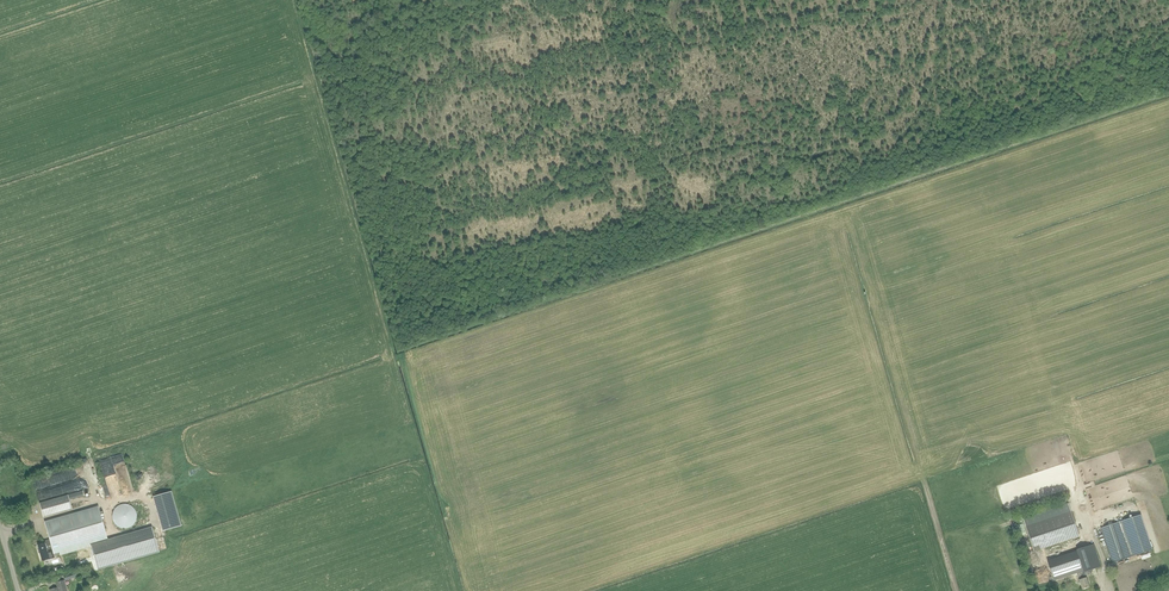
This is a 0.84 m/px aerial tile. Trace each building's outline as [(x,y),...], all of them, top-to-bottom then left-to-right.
[(100,459),(104,473),(127,467),(123,453),(100,459)] [(43,480),(35,481),(35,489),(44,488),(43,480)] [(84,496),(83,491),(40,503),(44,517),(72,509),(69,500),(84,496)] [(181,525),(172,491),(154,496),(164,530),(181,525)] [(124,529),(129,528),(133,525),(136,521),(137,516),(136,512),(133,508),(129,505),(125,504),(120,505),(116,507),(113,511),(112,516),(113,521),(116,525),(120,528),(124,529)] [(54,553),(59,551),(61,555),(90,547),(108,541),(98,509),(45,524),(50,542),(45,543),(38,545),(42,559),(49,557),(48,554),(53,553),(54,553)] [(1027,527),(1030,537),(1035,551),(1078,537),(1070,513),(1027,527)] [(1141,515),(1101,528),(1112,563),(1153,550),(1141,515)] [(159,551),(152,527),(108,541),(90,547),(97,570),(159,551)] [(1066,543),(1051,546),(1053,557),(1068,553),(1066,543)] [(1091,570),(1101,567),(1093,544),(1077,550),(1080,559),(1057,567),(1061,579),(1079,573),(1081,579),(1079,580),(1082,590),(1090,587),(1087,578),(1086,578),(1085,576),(1092,573),(1091,570)] [(76,577),(74,573),(64,576),(65,581),(72,579),(72,578),(76,577)] [(64,581),(56,583),(57,588),(50,590),(51,590),(67,590),(64,581)]
